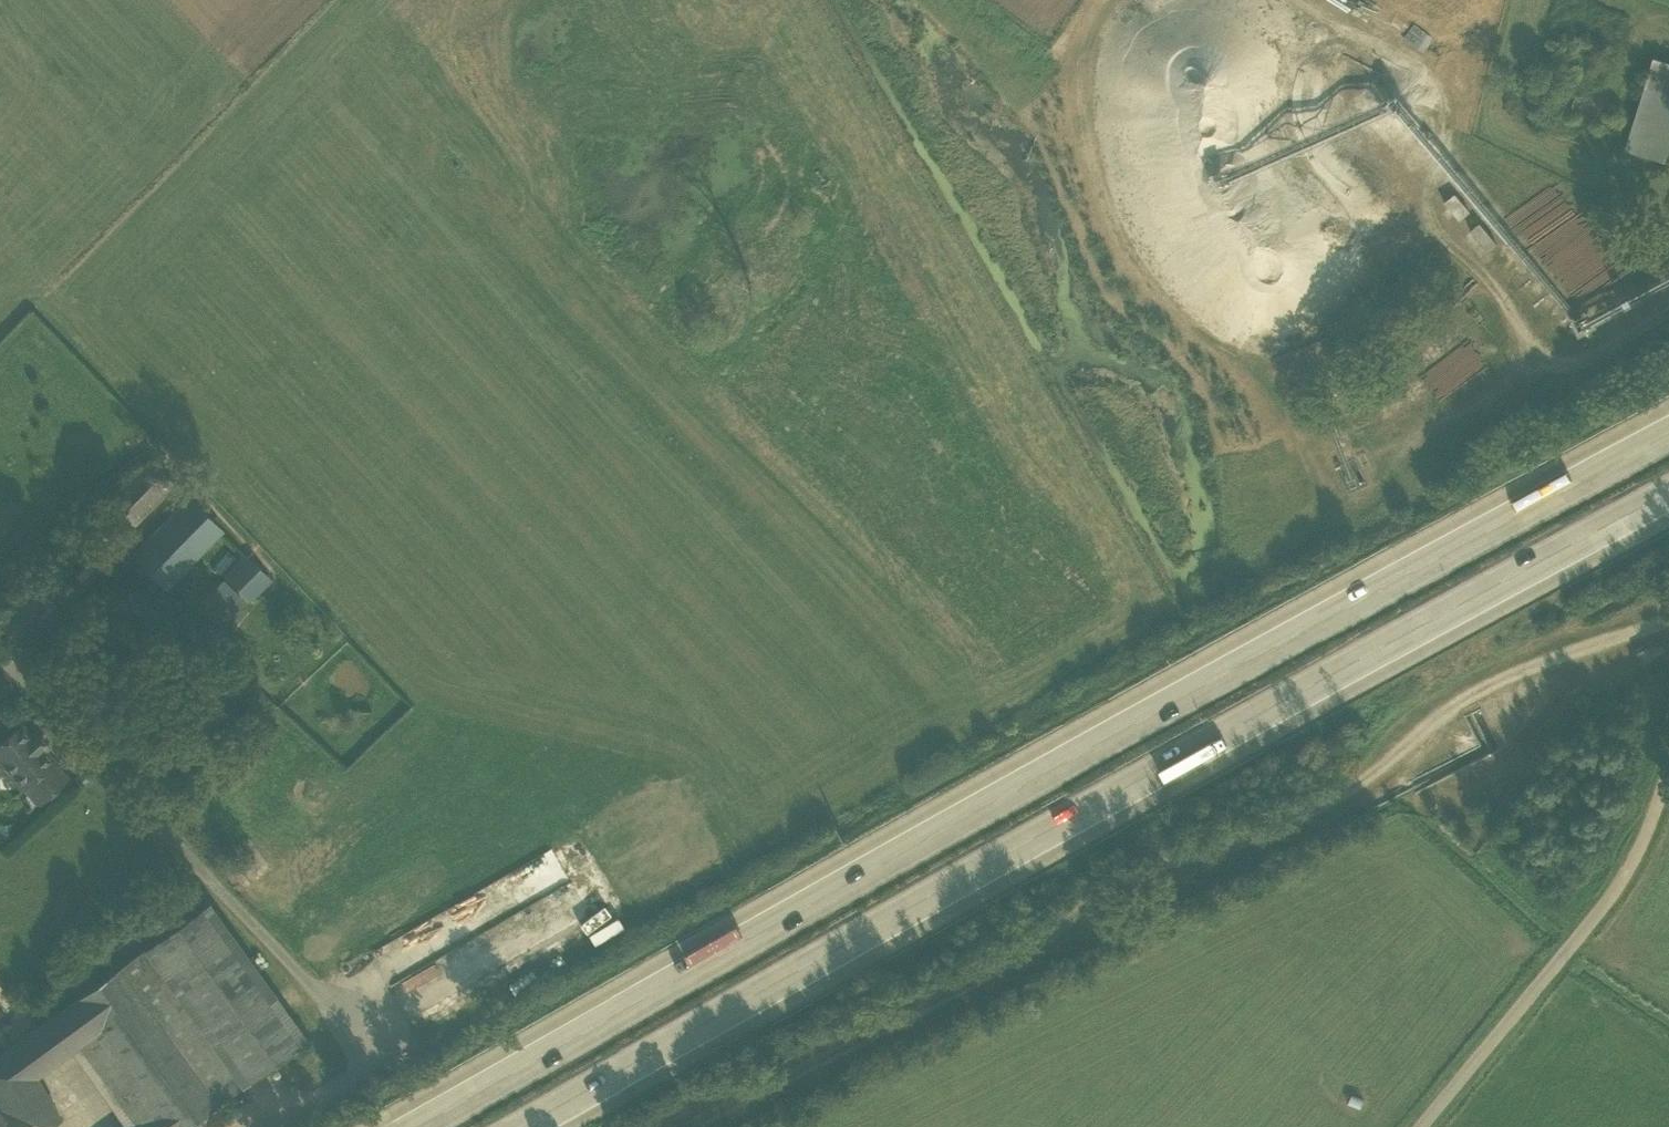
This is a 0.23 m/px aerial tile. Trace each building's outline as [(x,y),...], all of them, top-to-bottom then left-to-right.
[(1654,58),(1625,149),(1663,161),(1668,143),(1668,63),(1654,58)] [(1481,221),(1464,237),(1482,256),(1499,240),(1481,221)] [(148,460),(109,499),(133,523),(173,485),(148,460)] [(187,499),(161,526),(194,557),(220,530),(187,499)] [(166,586),(194,557),(161,526),(133,555),(166,586)] [(226,576),(227,577),(252,603),(253,604),(273,583),(245,555),(226,576)] [(227,577),(201,605),(217,620),(227,630),(252,603),(227,577)] [(189,618),(205,632),(217,620),(201,605),(200,604),(189,618)] [(205,632),(221,648),(232,636),(233,635),(227,630),(217,620),(205,632)] [(52,762),(42,751),(30,738),(19,726),(0,744),(0,763),(2,765),(1,769),(7,775),(12,776),(23,788),(24,787),(51,762),(52,762)] [(35,734),(30,738),(42,751),(47,746),(35,734)] [(66,779),(51,762),(24,787),(38,804),(66,779)] [(561,852),(369,942),(388,982),(466,945),(483,981),(517,965),(519,969),(550,955),(545,946),(558,940),(563,950),(600,933),(561,852)] [(306,1041),(208,904),(143,950),(242,1087),(306,1041)] [(143,950),(79,997),(100,1030),(158,1111),(169,1126),(186,1126),(242,1087),(143,950)] [(9,1126),(18,1126),(53,1106),(36,1077),(78,1046),(100,1030),(79,997),(0,1055),(0,1112),(9,1126)] [(158,1111),(100,1030),(78,1046),(137,1126),(158,1111)] [(18,1126),(47,1126),(61,1119),(53,1106),(18,1126)] [(136,1126),(169,1126),(158,1111),(137,1126),(136,1126)] [(0,1112),(0,1126),(9,1126),(0,1112)]
